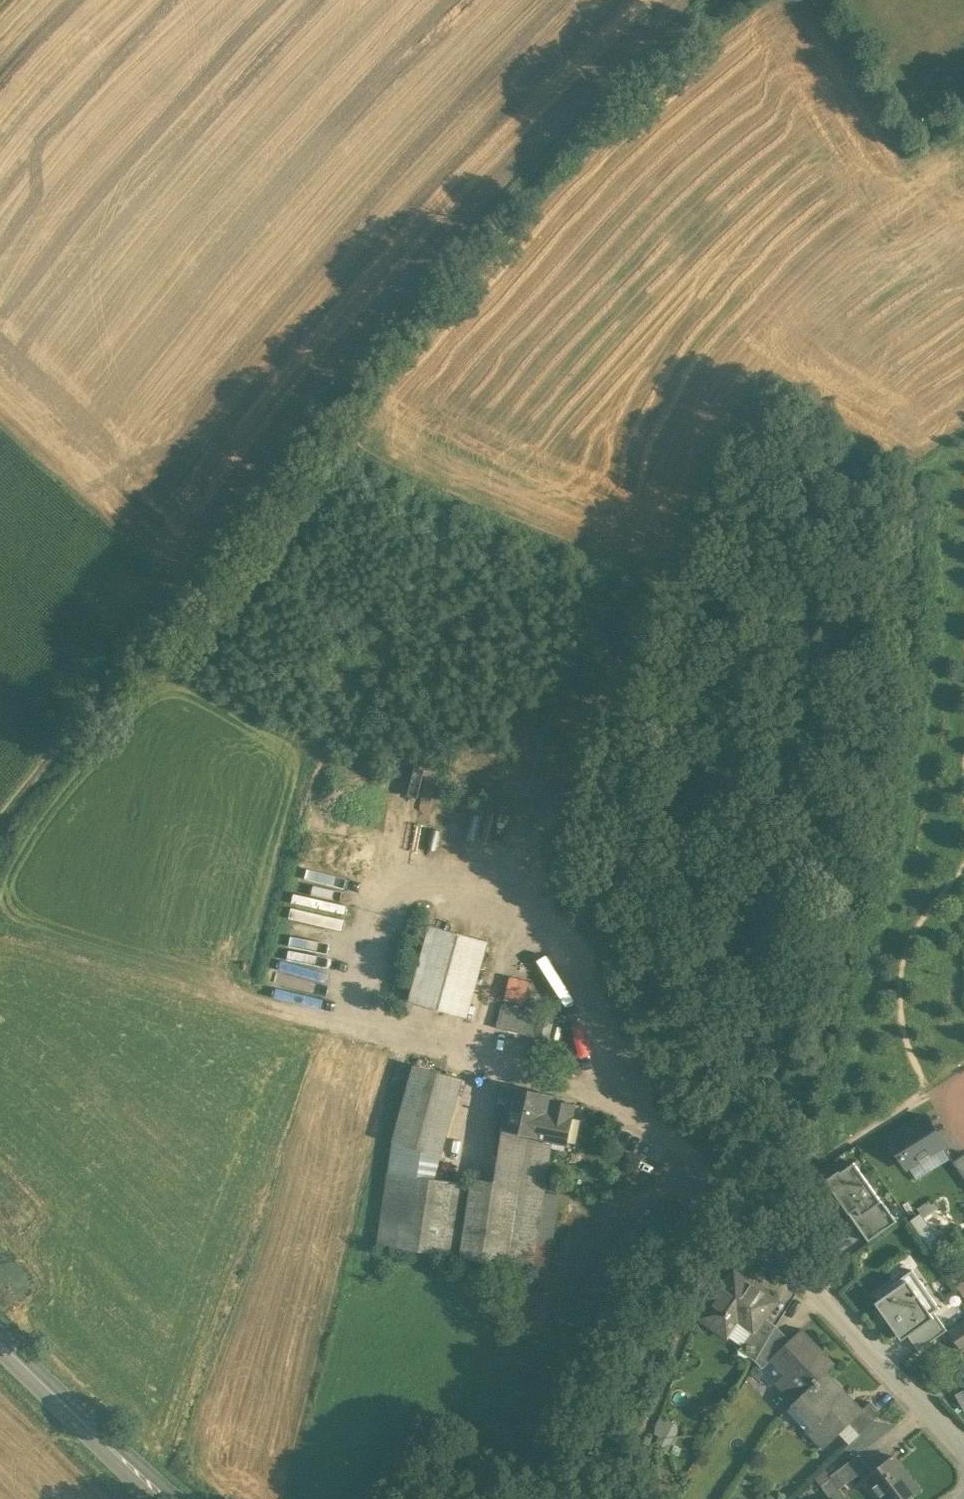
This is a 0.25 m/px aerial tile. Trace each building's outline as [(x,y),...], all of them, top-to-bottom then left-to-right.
[(488,940),(430,924),(409,1001),(467,1017),(488,940)] [(280,954),(274,974),(296,981),(299,972),(297,972),(301,961),(280,954)] [(501,1005),(496,1027),(520,1032),(525,1010),(501,1005)] [(525,1010),(520,1032),(534,1036),(537,1025),(540,1014),(525,1010)] [(537,1025),(552,1029),(555,1017),(540,1014),(537,1025)] [(537,1025),(534,1036),(550,1039),(552,1029),(537,1025)] [(462,1078),(414,1064),(404,1103),(452,1116),(462,1078)] [(554,1094),(505,1083),(500,1102),(508,1104),(503,1129),(552,1140),(565,1143),(573,1107),(552,1103),(554,1094)] [(452,1116),(404,1103),(393,1142),(441,1155),(452,1116)] [(927,1115),(890,1138),(907,1167),(945,1144),(927,1115)] [(552,1140),(503,1129),(498,1155),(548,1167),(552,1140)] [(441,1155),(393,1142),(388,1171),(434,1178),(441,1155)] [(953,1161),(963,1177),(963,1154),(953,1161)] [(548,1167),(498,1155),(494,1182),(545,1190),(548,1167)] [(882,1201),(855,1162),(841,1172),(839,1170),(826,1180),(845,1206),(850,1213),(857,1208),(862,1215),(882,1201)] [(434,1178),(388,1171),(377,1244),(442,1254),(453,1181),(434,1178)] [(494,1182),(473,1178),(472,1185),(460,1256),(533,1268),(545,1190),(494,1182)] [(472,1185),(453,1181),(442,1254),(460,1256),(472,1185)] [(882,1201),(862,1215),(857,1208),(850,1213),(869,1241),(897,1221),(889,1209),(882,1201)] [(741,1235),(727,1219),(717,1249),(727,1254),(741,1235)] [(778,1303),(737,1272),(703,1317),(721,1330),(732,1316),(754,1332),(756,1333),(767,1318),(778,1303)] [(923,1300),(908,1279),(880,1300),(890,1315),(893,1313),(909,1335),(934,1317),(923,1300)] [(767,1318),(756,1333),(754,1332),(741,1349),(756,1360),(776,1325),(767,1318)] [(949,1331),(962,1349),(963,1348),(963,1324),(962,1322),(949,1331)] [(776,1325),(756,1360),(763,1369),(772,1360),(784,1348),(773,1335),(777,1326),(776,1325)] [(791,1341),(777,1326),(773,1335),(784,1348),(791,1341)] [(784,1348),(772,1360),(785,1375),(776,1383),(794,1402),(828,1371),(835,1363),(803,1328),(791,1341),(784,1348)] [(794,1402),(791,1405),(811,1426),(806,1431),(823,1449),(853,1421),(864,1411),(863,1410),(828,1371),(794,1402)] [(872,1402),(863,1410),(864,1411),(853,1421),(862,1431),(881,1412),(872,1402)] [(859,1452),(830,1474),(832,1477),(840,1487),(869,1466),(859,1452)] [(865,1475),(883,1498),(905,1498),(918,1488),(892,1454),(865,1475)] [(818,1480),(821,1485),(832,1477),(830,1474),(829,1472),(818,1480)] [(832,1477),(821,1485),(832,1498),(845,1498),(847,1498),(840,1487),(832,1477)]
